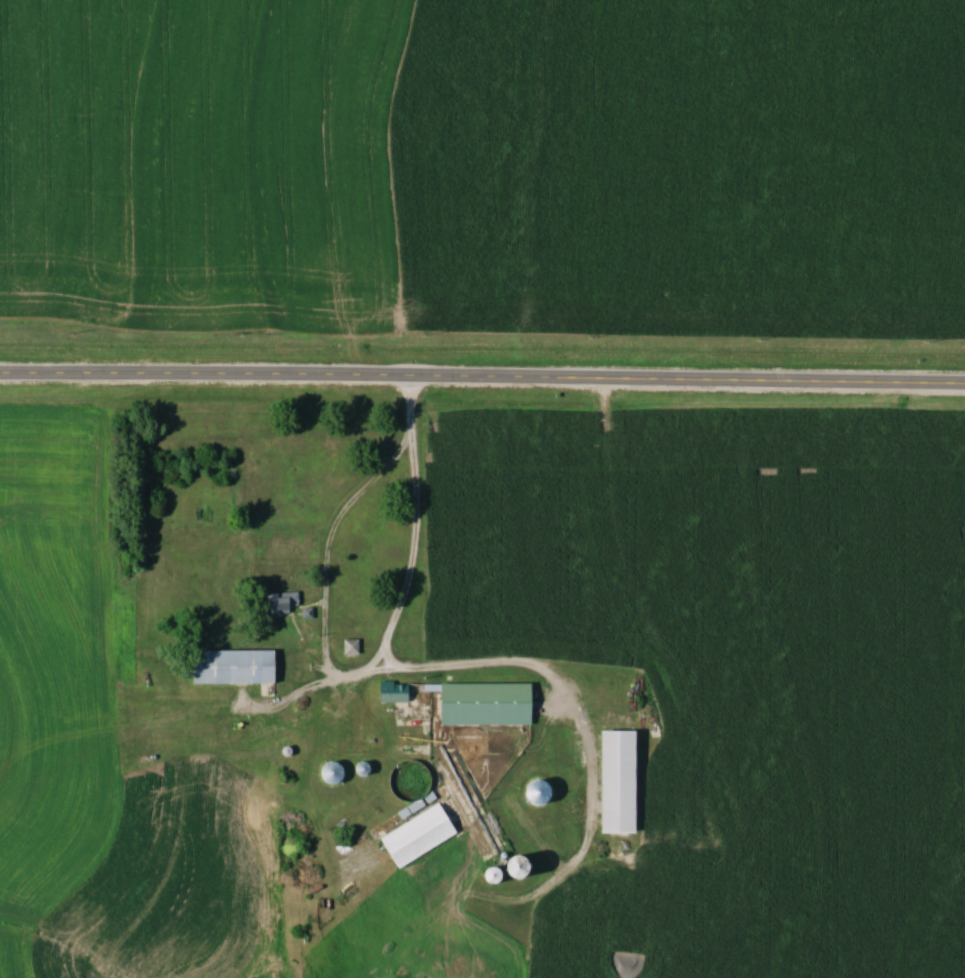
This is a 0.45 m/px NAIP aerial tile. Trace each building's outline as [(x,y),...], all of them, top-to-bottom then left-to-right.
[(261,593),(261,615),(288,615),(288,606),(298,606),(297,593),(261,593)] [(187,684),(275,684),(275,651),(187,651),(187,684)] [(526,682),(376,684),(376,702),(398,702),(398,719),(390,720),(390,740),(432,739),(432,725),(526,724),(526,682)] [(629,833),(629,731),(595,731),(594,833),(629,833)] [(318,769),(326,783),(338,775),(330,762),(318,769)] [(353,764),(356,774),(363,772),(360,762),(353,764)]
